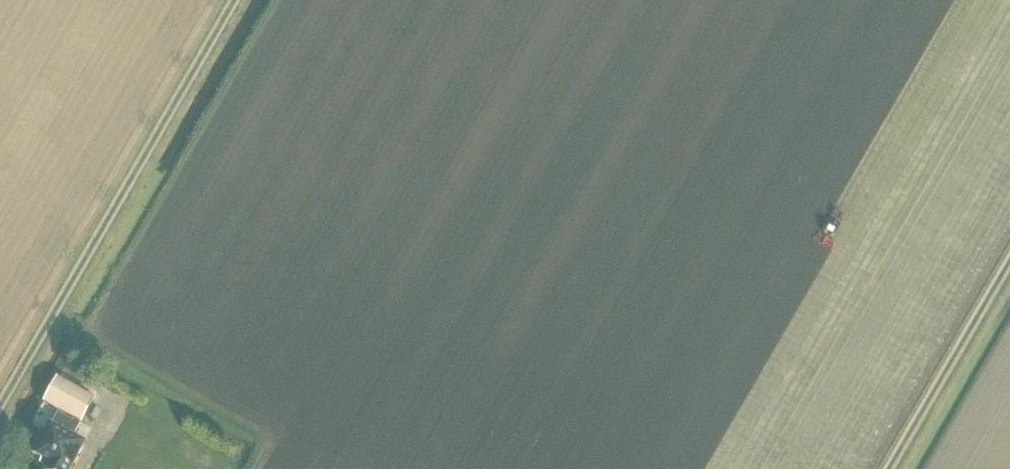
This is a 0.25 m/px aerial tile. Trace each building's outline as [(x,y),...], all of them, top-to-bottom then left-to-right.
[(60,410),(82,422),(94,400),(58,379),(46,402),(60,410)] [(82,422),(60,410),(53,424),(51,423),(34,454),(43,460),(41,463),(49,468),(48,468),(71,468),(86,442),(74,436),(82,422)]
